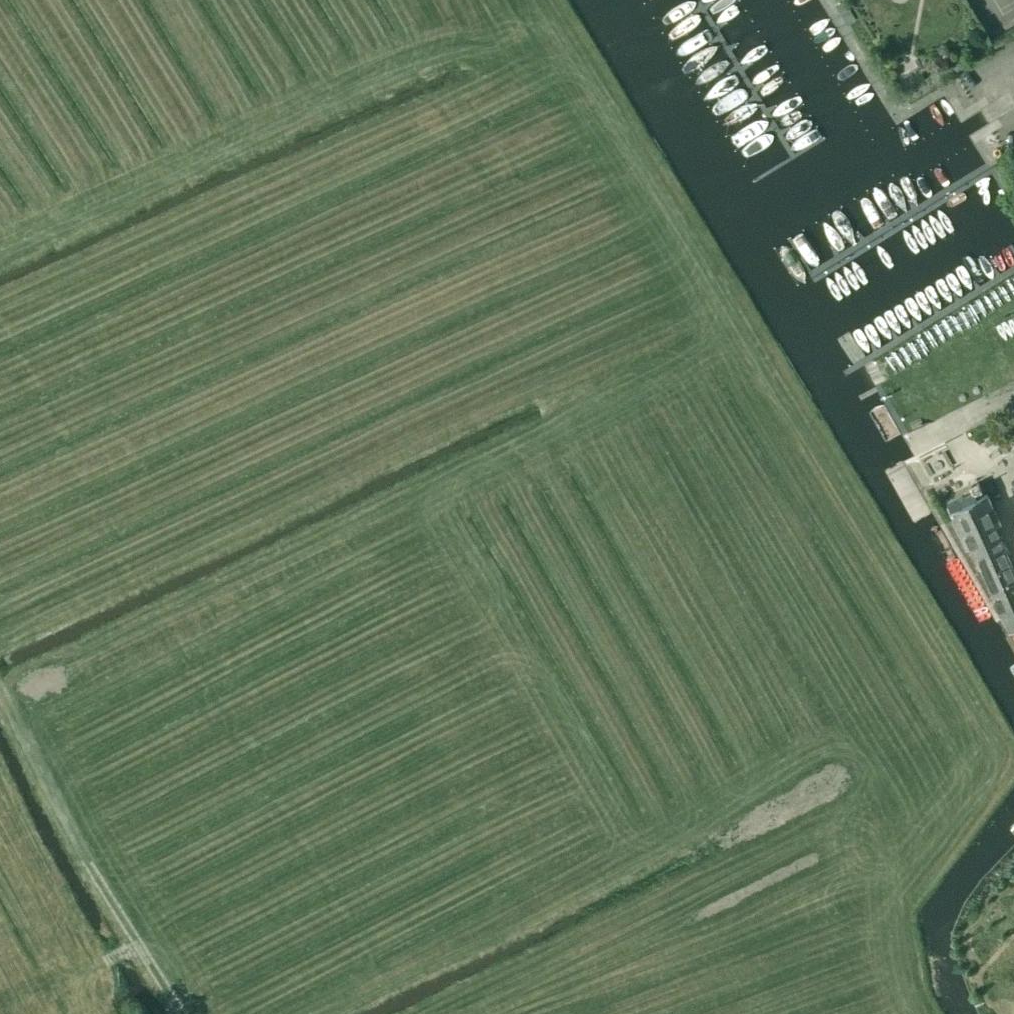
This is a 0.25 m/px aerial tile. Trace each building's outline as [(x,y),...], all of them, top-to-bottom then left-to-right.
[(928,432),(906,441),(914,461),(936,452),(928,432)] [(1013,625),(1013,570),(1000,538),(1001,524),(987,492),(976,497),(974,493),(982,490),(978,481),(969,485),(972,492),(960,497),(962,503),(949,508),(966,546),(972,543),(1009,627),(1013,625)] [(951,940),(974,1013),(1013,1013),(1013,920),(951,940)]
